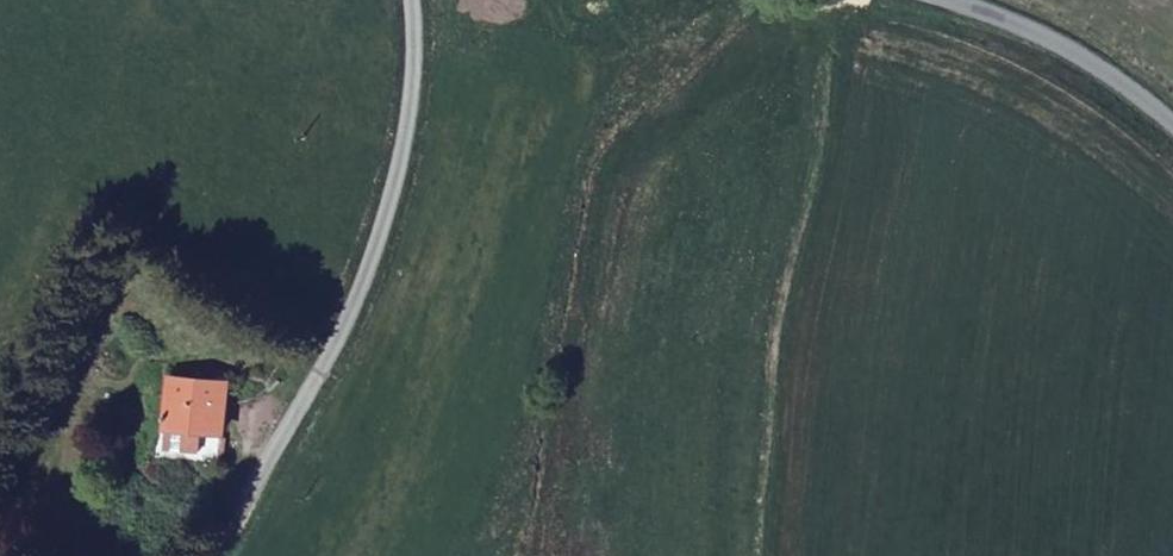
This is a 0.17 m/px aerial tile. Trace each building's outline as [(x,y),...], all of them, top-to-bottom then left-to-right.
[(212,469),(224,394),(173,384),(163,425),(156,424),(150,458),(212,469)]
